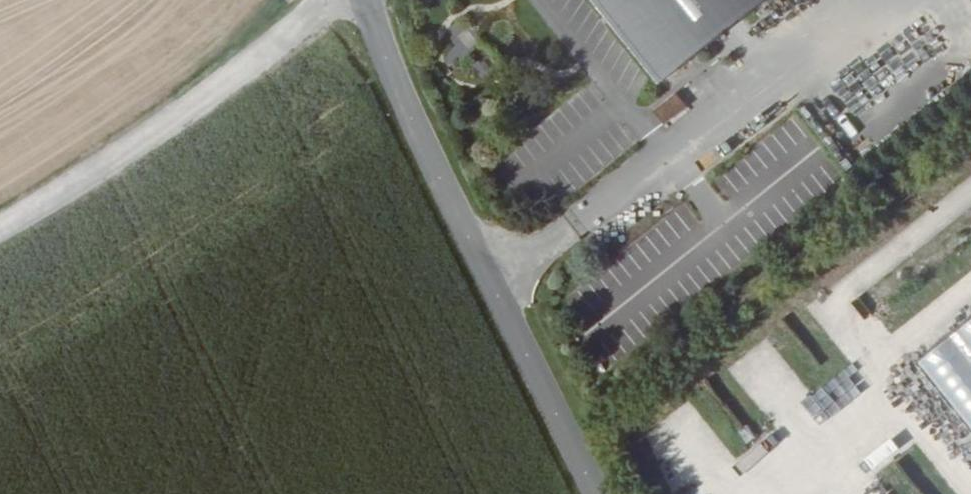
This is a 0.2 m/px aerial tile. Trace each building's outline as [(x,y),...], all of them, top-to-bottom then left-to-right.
[(694,67),(778,0),(641,0),(694,67)] [(914,356),(970,431),(970,313),(914,356)] [(832,428),(866,390),(844,371),(810,408),(832,428)] [(653,446),(669,482),(681,477),(665,440),(653,446)]
